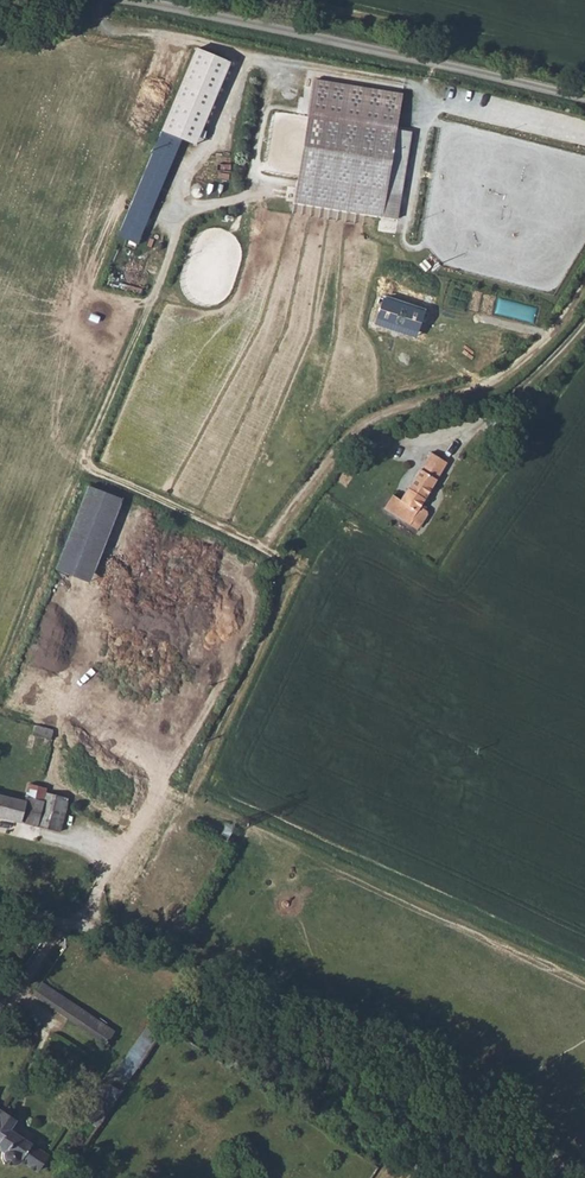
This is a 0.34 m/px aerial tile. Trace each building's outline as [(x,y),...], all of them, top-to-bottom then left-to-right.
[(196,48),(122,238),(141,245),(183,141),(195,145),(228,60),(196,48)] [(403,90),(307,75),(288,200),(399,217),(413,130),(399,128),(405,90),(403,90)] [(418,337),(426,309),(384,296),(376,324),(418,337)] [(419,507),(447,462),(430,452),(400,501),(391,496),(383,509),(392,514),(408,525),(411,521),(419,525),(424,516),(424,510),(419,507)] [(123,498),(90,485),(57,568),(90,581),(123,498)] [(25,729),(44,735),(46,726),(27,721),(25,729)] [(57,825),(66,791),(44,786),(45,780),(28,776),(24,793),(0,787),(0,811),(57,825)] [(99,1039),(107,1026),(55,989),(61,980),(53,977),(48,978),(45,983),(36,977),(27,991),(99,1039)] [(113,1016),(61,980),(55,989),(107,1026),(113,1016)] [(145,1025),(116,1072),(128,1080),(158,1033),(145,1025)] [(196,1055),(209,1064),(213,1058),(200,1050),(196,1055)] [(14,1131),(5,1125),(11,1116),(0,1108),(0,1154),(1,1156),(8,1159),(15,1155),(32,1166),(43,1150),(14,1131)] [(20,1121),(11,1116),(5,1125),(14,1131),(20,1121)]
